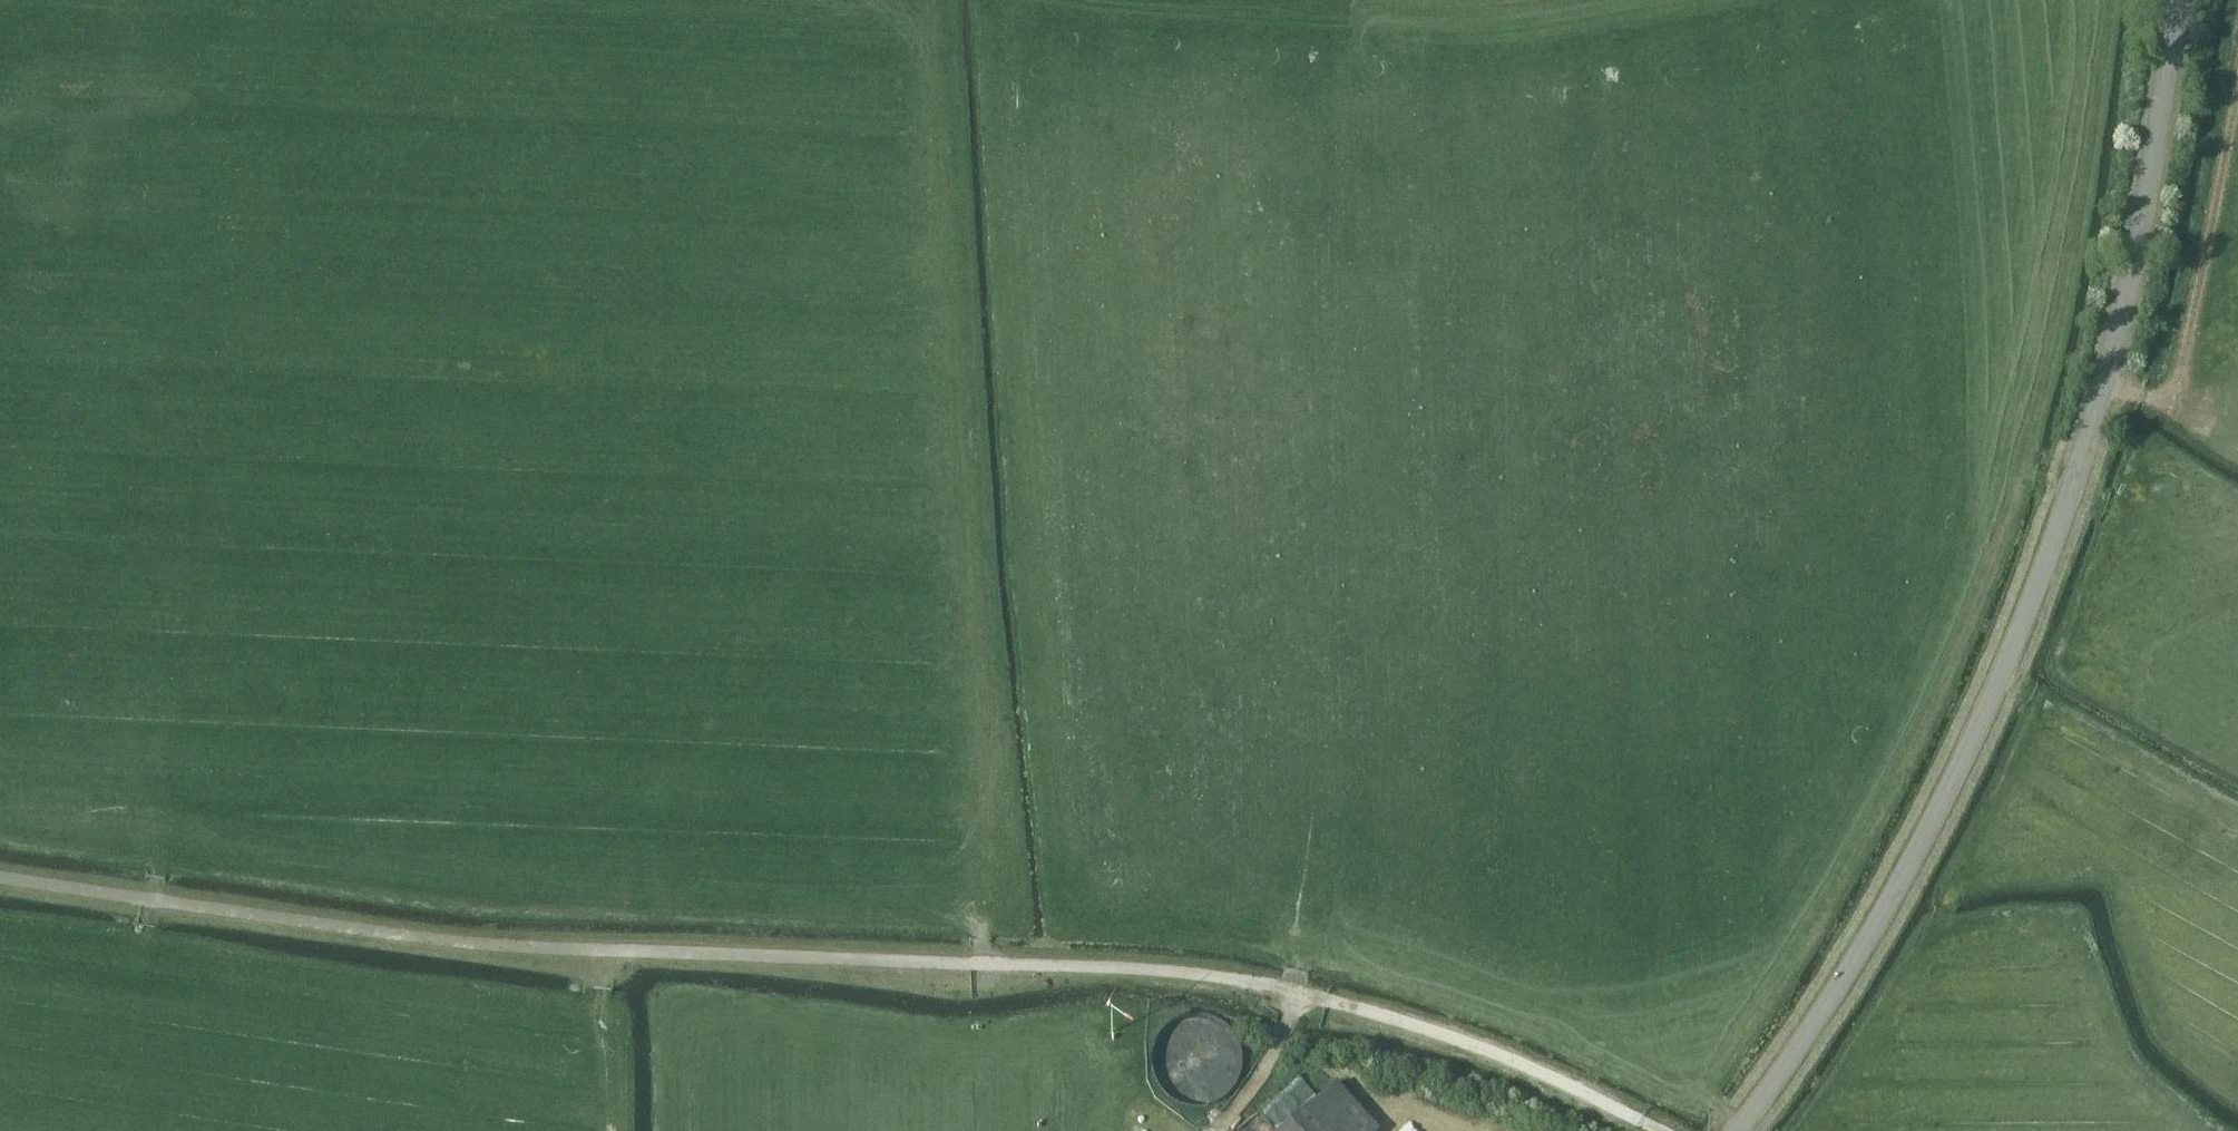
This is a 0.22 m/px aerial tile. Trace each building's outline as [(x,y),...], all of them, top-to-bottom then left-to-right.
[(1153,1075),(1221,1099),(1244,1033),(1176,1009),(1153,1075)] [(1338,1085),(1285,1130),(1378,1130),(1338,1085)]
